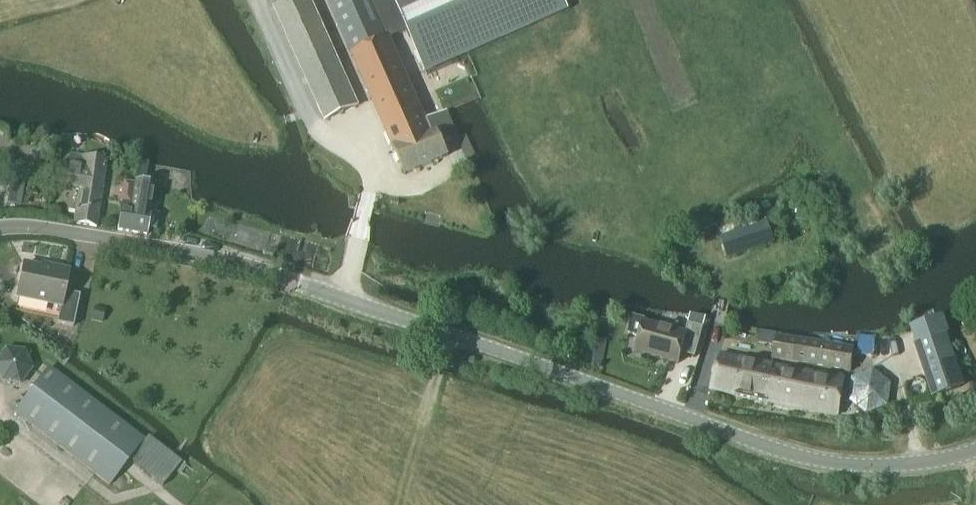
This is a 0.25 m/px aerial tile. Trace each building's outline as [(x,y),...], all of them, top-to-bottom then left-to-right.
[(357,104),(309,0),(291,0),(274,8),(325,119),(357,104)] [(564,10),(568,8),(565,0),(329,0),(327,1),(404,176),(448,157),(444,148),(458,142),(445,112),(426,121),(390,39),(407,32),(424,72),(564,10)] [(96,227),(106,161),(69,155),(64,189),(78,191),(73,224),(96,227)] [(121,203),(117,231),(146,235),(147,230),(155,231),(157,216),(149,215),(154,184),(143,183),(146,162),(145,162),(137,161),(134,184),(123,183),(120,203),(121,203)] [(726,258),(773,243),(767,224),(720,238),(726,258)] [(50,268),(50,271),(24,265),(17,298),(60,307),(57,324),(73,327),(79,296),(64,293),(68,271),(50,268)] [(632,318),(628,334),(639,337),(635,353),(677,364),(680,354),(694,358),(702,329),(705,318),(690,315),(687,324),(684,335),(643,323),(643,321),(632,318)] [(935,396),(960,388),(941,335),(917,343),(935,396)] [(851,372),(854,350),(775,337),(772,359),(851,372)] [(836,416),(844,380),(716,355),(708,391),(836,416)] [(144,441),(48,368),(14,412),(110,485),(128,462),(144,441)] [(162,488),(181,462),(147,437),(144,441),(128,462),(162,488)]
